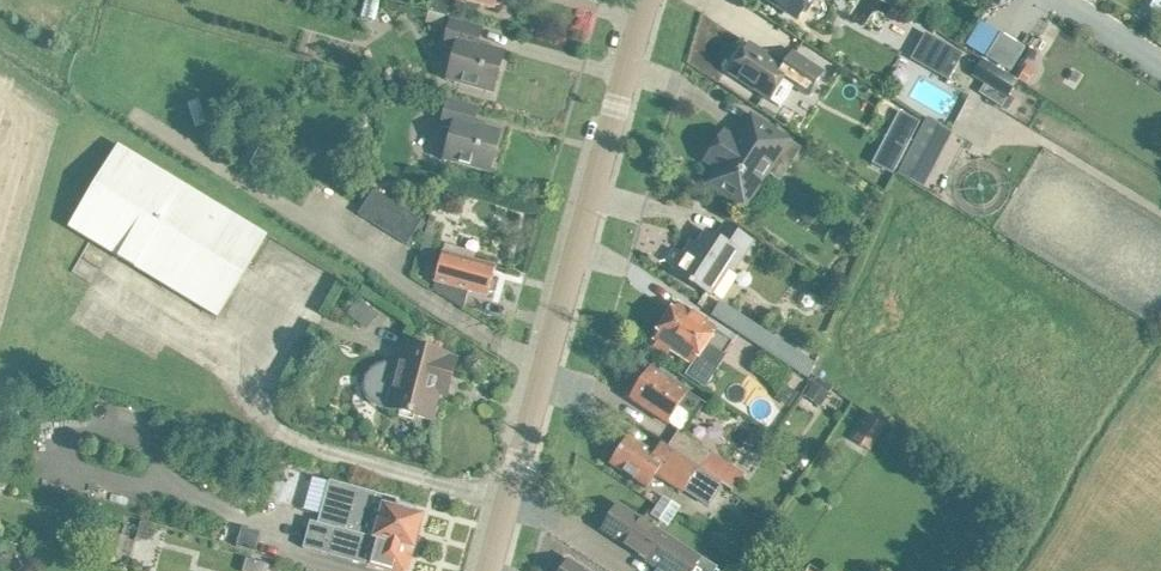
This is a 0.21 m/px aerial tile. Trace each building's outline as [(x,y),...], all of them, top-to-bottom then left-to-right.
[(380,1),(375,0),(365,0),(361,18),(375,21),(380,1)] [(495,7),(502,5),(503,0),(457,0),(494,10),(495,7)] [(798,19),(810,0),(768,0),(798,19)] [(965,56),(982,33),(949,8),(932,31),(965,56)] [(440,25),(443,15),(430,11),(427,21),(440,25)] [(493,94),(504,52),(477,45),(481,29),(451,20),(443,46),(455,49),(446,81),(493,94)] [(910,60),(947,80),(949,82),(957,67),(964,55),(925,33),(910,60)] [(1010,73),(1024,49),(998,34),(984,58),(1010,73)] [(749,44),(729,75),(769,100),(780,107),(793,87),(807,96),(822,73),(793,53),(784,67),(749,44)] [(1001,108),(1008,98),(1018,82),(982,59),(971,76),(985,84),(979,94),(1001,108)] [(490,174),(501,132),(474,125),(478,109),(447,100),(440,126),(452,129),(443,161),(490,174)] [(901,112),(874,165),(893,174),(920,122),(901,112)] [(789,140),(751,115),(735,139),(725,132),(704,163),(717,171),(705,185),(740,207),(764,170),(779,180),(799,149),(788,142),(789,140)] [(216,318),(265,236),(119,148),(69,229),(216,318)] [(370,222),(385,199),(373,191),(358,214),(370,222)] [(397,207),(385,199),(370,222),(382,230),(397,207)] [(394,237),(409,214),(397,207),(382,230),(394,237)] [(421,222),(409,214),(394,237),(405,245),(421,222)] [(437,243),(442,225),(428,221),(424,239),(437,243)] [(751,243),(745,239),(725,226),(716,239),(707,233),(692,256),(687,253),(688,252),(687,251),(674,271),(690,282),(689,285),(692,287),(694,284),(710,295),(728,268),(733,271),(751,243)] [(473,261),(470,253),(446,246),(444,254),(443,253),(433,291),(463,310),(469,292),(487,297),(488,294),(495,293),(497,285),(492,280),(496,268),(473,261)] [(802,295),(798,301),(800,308),(806,312),(813,310),(817,304),(815,297),(809,293),(802,295)] [(803,359),(717,304),(711,314),(807,377),(812,364),(804,358),(803,359)] [(723,356),(731,343),(714,332),(716,330),(697,319),(677,306),(655,339),(658,341),(653,348),(666,357),(670,352),(690,365),(703,344),(723,356)] [(447,395),(456,361),(447,359),(448,356),(425,349),(407,344),(401,368),(389,365),(377,368),(374,369),(373,370),(371,372),(369,373),(367,376),(365,378),(364,380),(364,383),(363,386),(363,389),(364,391),(364,394),(365,396),(367,399),(369,401),(371,402),(373,404),(375,405),(378,406),(389,409),(388,410),(407,414),(430,420),(437,393),(447,395)] [(778,386),(790,368),(764,351),(752,369),(778,386)] [(650,368),(629,399),(668,425),(668,424),(679,431),(681,432),(692,416),(696,419),(705,405),(650,368)] [(817,379),(806,395),(820,406),(833,389),(818,378),(817,379)] [(898,418),(903,404),(885,399),(881,413),(898,418)] [(885,425),(871,414),(857,433),(873,443),(885,425)] [(679,431),(668,447),(700,468),(701,469),(701,470),(732,491),(743,475),(710,453),(711,452),(681,432),(679,431)] [(698,469),(661,444),(654,455),(628,438),(610,464),(647,488),(656,475),(683,493),(698,469)] [(394,509),(396,499),(329,481),(317,524),(310,522),(303,548),(329,555),(370,567),(385,570),(408,570),(413,550),(415,550),(415,547),(419,545),(421,539),(419,535),(424,517),(414,514),(415,511),(399,507),(398,510),(394,509)] [(673,517),(679,508),(663,498),(657,507),(673,517)] [(657,568),(656,570),(714,570),(697,559),(666,539),(661,536),(645,524),(618,506),(601,530),(621,544),(657,568)] [(152,516),(148,533),(170,539),(174,522),(152,516)] [(817,563),(824,570),(834,570),(842,564),(831,551),(817,563)] [(568,560),(561,570),(584,570),(568,560)]
